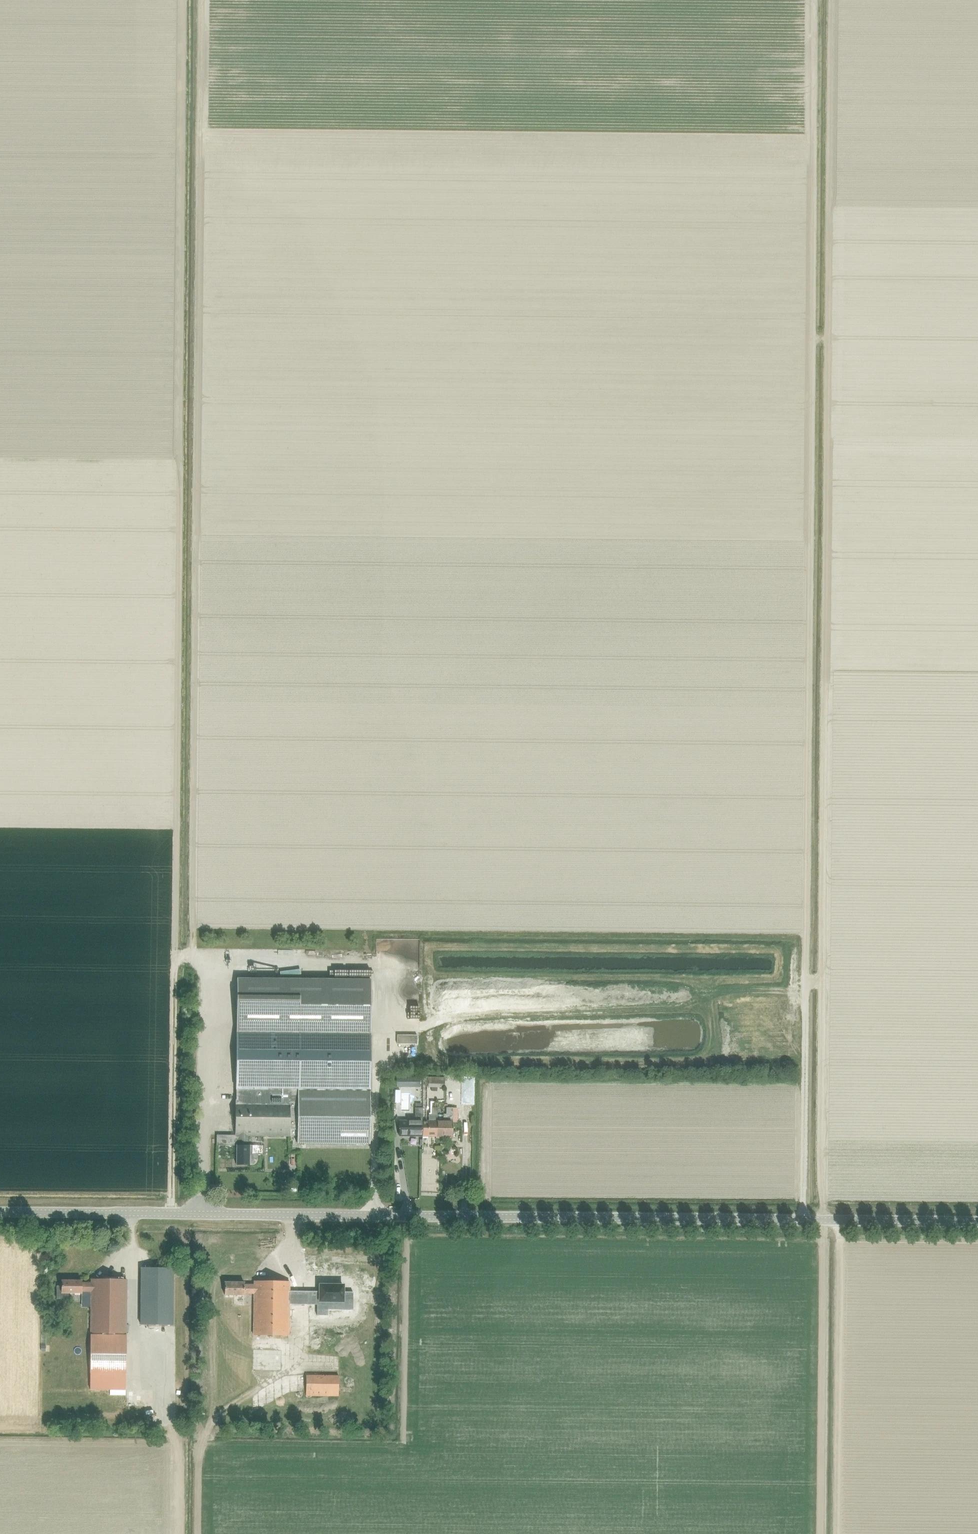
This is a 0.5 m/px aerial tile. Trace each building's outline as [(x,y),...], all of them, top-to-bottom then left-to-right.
[(257,1161),(257,1160),(257,1154),(252,1154),(252,1146),(247,1146),(247,1136),(297,1136),(297,1143),(369,1144),(370,981),(237,979),(235,1146),(236,1146),(236,1165),(248,1165),(251,1165),(252,1165),(253,1165),(254,1164),(255,1164),(255,1163),(256,1162),(257,1161)] [(417,1035),(397,1035),(397,1044),(417,1044),(417,1035)] [(414,1087),(413,1076),(399,1077),(399,1087),(414,1087)] [(444,1088),(444,1077),(428,1077),(428,1087),(444,1088)] [(454,1097),(455,1087),(446,1087),(445,1096),(454,1097)] [(437,1106),(435,1106),(435,1103),(432,1103),(431,1115),(428,1115),(428,1121),(422,1121),(422,1136),(437,1136),(437,1121),(437,1106)] [(422,1121),(422,1108),(415,1108),(415,1121),(408,1121),(407,1121),(399,1121),(399,1136),(422,1136),(422,1121)] [(452,1121),(458,1122),(458,1108),(446,1108),(446,1114),(443,1114),(443,1121),(437,1121),(437,1136),(451,1137),(452,1121)] [(173,1325),(173,1268),(140,1268),(139,1325),(173,1325)] [(61,1286),(56,1286),(56,1299),(68,1299),(68,1293),(81,1293),(81,1292),(91,1292),(90,1373),(126,1373),(126,1280),(91,1280),(91,1283),(81,1283),(81,1281),(61,1281),(61,1286)] [(289,1291),(289,1282),(254,1281),(253,1335),(289,1335),(289,1304),(289,1291)] [(316,1316),(327,1316),(327,1301),(342,1301),(341,1310),(352,1310),(353,1292),(342,1292),(342,1285),(329,1285),(329,1284),(328,1284),(328,1285),(320,1285),(320,1284),(319,1284),(319,1292),(317,1292),(317,1294),(311,1294),(312,1291),(289,1291),(289,1304),(316,1305),(316,1316)] [(173,1334),(173,1326),(165,1325),(165,1334),(173,1334)] [(338,1396),(338,1376),(306,1375),(305,1396),(338,1396)]
